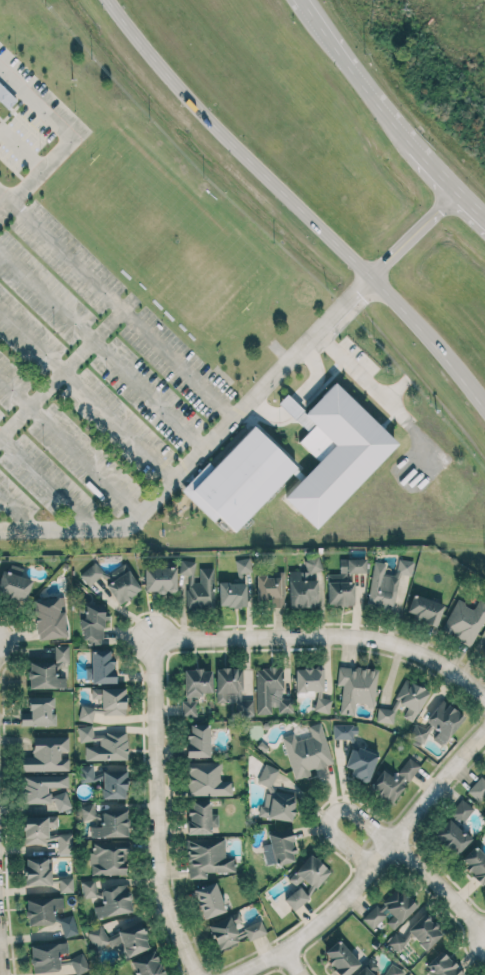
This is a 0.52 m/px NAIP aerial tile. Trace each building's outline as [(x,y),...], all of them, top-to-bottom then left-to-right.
[(16,99),(0,84),(0,102),(7,109),(16,99)] [(315,529),(397,444),(334,383),(305,412),(286,394),(278,403),(308,432),(299,442),(318,461),(283,498),(315,529)] [(181,491),(214,522),(218,517),(234,532),(296,467),(252,426),(213,467),(208,463),(181,491)] [(251,572),(250,558),(235,560),(236,573),(251,572)] [(289,572),(289,608),(310,607),(310,602),(317,602),(316,572),(321,572),(321,558),(306,559),(306,571),(289,572)] [(327,574),(328,605),(354,605),(353,582),(348,582),(348,573),(366,573),(366,558),(339,558),(339,574),(327,574)] [(393,611),(399,574),(411,576),(413,562),(398,559),(395,576),(384,575),(386,563),(374,561),(367,607),(393,611)] [(214,609),(214,567),(199,567),(199,582),(194,582),(194,561),(179,561),(179,575),(187,575),(187,609),(214,609)] [(79,575),(88,586),(104,573),(94,562),(79,575)] [(101,578),(117,605),(141,591),(124,563),(101,578)] [(2,571),(0,577),(0,594),(24,603),(32,580),(21,576),(23,570),(12,565),(9,573),(2,571)] [(176,592),(176,568),(144,568),(144,593),(176,592)] [(256,575),(256,600),(272,600),(272,608),(285,608),(284,572),(272,572),(272,575),(256,575)] [(246,606),(246,582),(218,583),(219,607),(246,606)] [(405,614),(436,626),(444,605),(413,593),(405,614)] [(64,598),(34,599),(36,639),(66,638),(64,598)] [(478,599),(473,609),(456,600),(441,632),(471,646),(484,617),(484,603),(478,599)] [(107,604),(81,605),(83,647),(103,645),(101,621),(108,620),(107,604)] [(66,688),(66,677),(58,677),(58,664),(69,664),(68,645),(54,646),(54,649),(45,650),(46,661),(28,661),(29,689),(66,688)] [(115,683),(116,668),(111,667),(112,651),(91,650),(91,668),(86,668),(85,682),(115,683)] [(295,692),(323,692),(323,667),(295,668),(295,692)] [(378,670),(355,668),(338,667),(337,685),(342,686),(340,714),(354,715),(355,704),(374,706),(378,670)] [(242,668),(215,668),(216,700),(236,700),(236,715),(253,715),(253,700),(243,700),(242,668)] [(256,668),(255,715),(274,715),(274,713),(293,713),(293,699),(283,699),(283,668),(256,668)] [(183,670),(184,696),(202,696),(202,693),(212,692),(211,670),(183,670)] [(413,722),(429,691),(405,679),(395,698),(395,702),(391,709),(378,708),(376,722),(393,724),(395,713),(399,704),(408,708),(403,717),(413,722)] [(91,689),(92,699),(100,699),(100,707),(79,708),(79,721),(93,721),(93,716),(126,715),(125,688),(91,689)] [(21,726),(56,726),(56,714),(52,714),(52,697),(28,697),(28,712),(20,712),(21,726)] [(317,697),(314,711),(329,713),(331,700),(317,697)] [(464,719),(443,700),(425,720),(438,732),(433,738),(440,745),(464,719)] [(196,702),(182,701),(181,715),(196,716),(196,702)] [(293,780),(311,775),(310,770),(332,765),(321,722),(308,726),(311,736),(295,741),(293,735),(282,737),(293,780)] [(209,757),(209,724),(186,725),(186,757),(209,757)] [(333,739),(354,740),(354,735),(357,735),(357,725),(333,724),(333,739)] [(423,744),(429,730),(415,725),(409,739),(423,744)] [(85,761),(127,759),(126,733),(93,734),(93,726),(78,726),(79,744),(85,744),(85,761)] [(20,772),(69,771),(69,758),(61,758),(61,752),(68,751),(68,736),(33,737),(33,756),(20,756),(20,772)] [(352,769),(349,777),(367,783),(378,754),(352,745),(344,767),(352,769)] [(383,769),(369,788),(392,804),(420,766),(408,757),(393,777),(383,769)] [(187,796),(232,795),(232,780),(220,780),(220,762),(187,763),(187,796)] [(278,769),(264,764),(257,782),(271,787),(278,769)] [(79,765),(80,782),(102,781),(102,774),(94,775),(93,765),(79,765)] [(126,799),(126,770),(102,769),(102,798),(126,799)] [(68,787),(68,775),(21,776),(21,804),(56,803),(56,810),(69,810),(68,793),(49,794),(49,788),(68,787)] [(484,797),(484,780),(481,776),(466,792),(479,803),(484,797)] [(293,821),(295,792),(266,790),(265,806),(259,806),(258,818),(293,821)] [(449,813),(461,824),(474,809),(462,799),(449,813)] [(189,834),(210,834),(210,826),(218,826),(218,814),(210,814),(210,802),(189,802),(189,834)] [(82,820),(96,819),(95,804),(80,805),(82,820)] [(128,837),(127,810),(100,811),(101,827),(90,827),(91,837),(128,837)] [(57,816),(23,817),(24,844),(57,843),(57,835),(48,835),(48,826),(57,826),(57,816)] [(454,857),(471,839),(449,819),(432,837),(454,857)] [(262,845),(266,866),(296,860),(289,828),(267,833),(269,843),(262,845)] [(72,833),(57,834),(58,855),(72,855),(72,833)] [(189,879),(207,878),(207,873),(235,872),(235,857),(225,858),(225,838),(187,840),(189,879)] [(128,875),(127,841),(91,842),(91,875),(128,875)] [(484,881),(484,856),(475,846),(458,862),(481,885),(484,881)] [(330,872),(310,854),(288,879),(297,887),(284,901),(295,911),(330,872)] [(49,877),(49,858),(25,858),(24,885),(58,886),(58,878),(49,877)] [(73,893),(73,877),(59,877),(59,892),(73,893)] [(96,897),(95,881),(81,881),(82,898),(96,897)] [(226,911),(215,882),(193,890),(203,919),(226,911)] [(133,912),(128,884),(100,888),(103,905),(94,907),(96,918),(133,912)] [(393,930),(417,907),(396,886),(362,920),(373,930),(383,920),(393,930)] [(26,899),(27,925),(53,925),(53,909),(63,909),(63,898),(26,899)] [(266,932),(261,920),(244,927),(238,913),(208,925),(218,951),(266,932)] [(402,936),(397,931),(387,942),(398,952),(411,937),(426,951),(443,932),(422,913),(402,936)] [(63,937),(77,935),(73,916),(59,918),(63,937)] [(102,926),(89,931),(96,951),(115,944),(120,959),(150,949),(140,923),(106,936),(102,926)] [(337,939),(321,955),(339,974),(348,974),(360,963),(337,939)] [(68,953),(67,943),(30,946),(32,973),(59,971),(58,954),(68,953)] [(464,974),(441,950),(425,965),(434,974),(433,974),(464,974)] [(155,951),(131,960),(136,974),(163,974),(155,951)] [(70,958),(75,974),(89,970),(83,953),(70,958)] [(371,960),(355,974),(385,974),(371,960)] [(404,971),(390,964),(384,974),(402,974),(404,971)]
